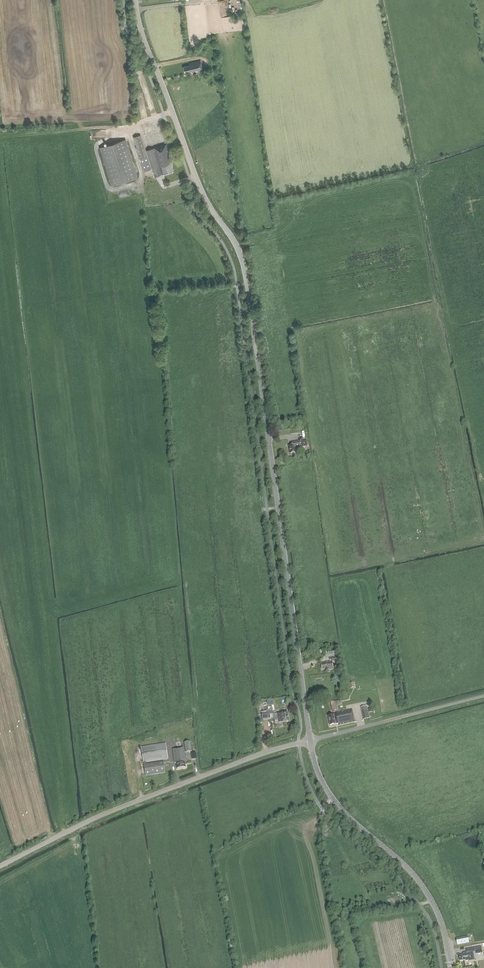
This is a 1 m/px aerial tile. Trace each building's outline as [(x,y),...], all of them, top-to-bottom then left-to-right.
[(196,72),(203,70),(201,60),(189,63),(189,65),(184,67),(185,73),(191,71),(191,72),(196,71),(196,72)] [(144,171),(151,169),(140,135),(133,137),(144,171)] [(138,177),(126,139),(100,148),(111,185),(138,177)] [(163,174),(173,171),(172,166),(173,166),(172,163),(173,162),(167,144),(147,150),(155,177),(163,174)] [(292,445),(289,446),(290,454),(296,453),(296,448),(307,447),(306,440),(300,441),(292,442),(292,445)] [(326,663),(321,664),(322,670),(326,669),(326,670),(333,669),(332,662),(336,661),(336,657),(330,658),(330,662),(325,662),(326,663)] [(352,709),(336,713),(336,714),(328,716),(330,726),(339,724),(339,725),(355,722),(352,709)] [(276,719),(279,719),(279,723),(283,722),(289,722),(287,712),(282,713),(275,714),(276,719)] [(168,759),(166,743),(141,747),(144,763),(168,759)] [(185,760),(186,760),(184,747),(172,749),(174,763),(176,763),(177,768),(185,767),(184,762),(185,761),(185,760)] [(165,773),(164,762),(144,765),(146,776),(165,773)] [(471,910),(463,911),(465,925),(473,924),(471,910)] [(469,940),(468,936),(456,938),(457,945),(469,942),(469,940)] [(481,946),(474,947),(466,949),(467,953),(463,953),(463,955),(459,955),(460,961),(465,960),(465,961),(468,960),(468,961),(474,960),(473,952),(475,952),(475,954),(482,953),(481,946)]
